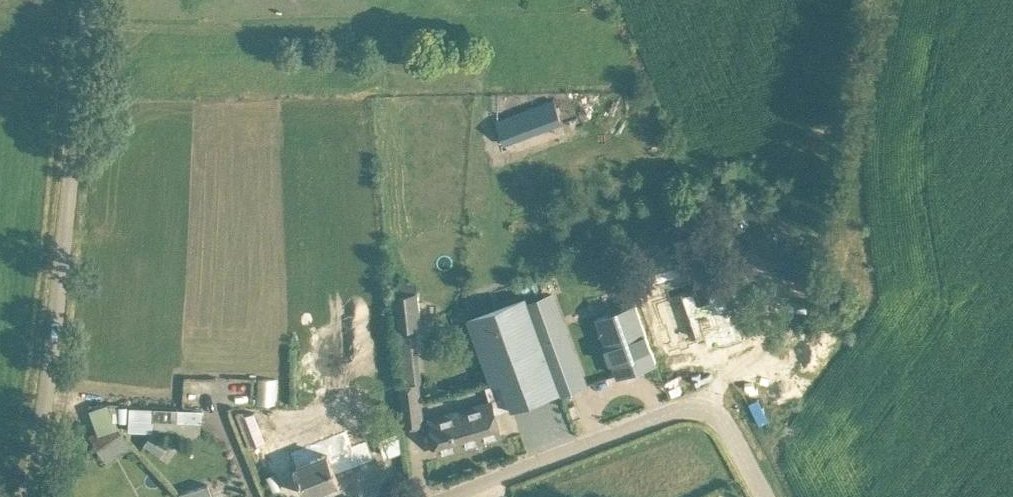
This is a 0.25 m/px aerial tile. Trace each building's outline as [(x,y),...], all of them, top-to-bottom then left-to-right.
[(569,95),(512,114),(519,137),(576,118),(569,95)] [(718,282),(654,303),(669,351),(706,339),(709,348),(744,337),(730,293),(723,295),(718,282)] [(555,289),(527,299),(539,332),(561,392),(585,384),(589,382),(555,289)] [(393,294),(397,327),(422,325),(418,291),(393,294)] [(525,295),(468,316),(493,383),(493,384),(503,381),(512,406),(512,408),(561,392),(539,332),(527,299),(525,295)] [(608,345),(606,346),(611,361),(613,360),(618,373),(631,369),(632,373),(644,369),(643,365),(656,360),(647,335),(636,303),(597,317),(608,345)] [(398,332),(404,382),(402,383),(406,424),(421,422),(417,381),(422,380),(417,330),(398,332)] [(491,397),(429,415),(440,452),(502,434),(491,397)] [(88,435),(100,452),(123,436),(114,423),(106,402),(89,408),(96,429),(88,435)] [(129,407),(128,430),(152,431),(152,420),(200,422),(200,409),(129,407)] [(253,410),(237,410),(246,434),(260,429),(253,410)] [(272,427),(258,433),(259,436),(258,436),(269,463),(292,453),(290,450),(280,427),(273,430),(272,427)] [(346,429),(290,450),(292,453),(307,494),(340,481),(337,473),(374,459),(366,438),(352,444),(346,429)] [(159,456),(168,443),(150,431),(142,444),(159,456)] [(404,431),(384,439),(389,453),(406,447),(404,431)] [(208,481),(177,491),(182,496),(214,496),(208,481)]
